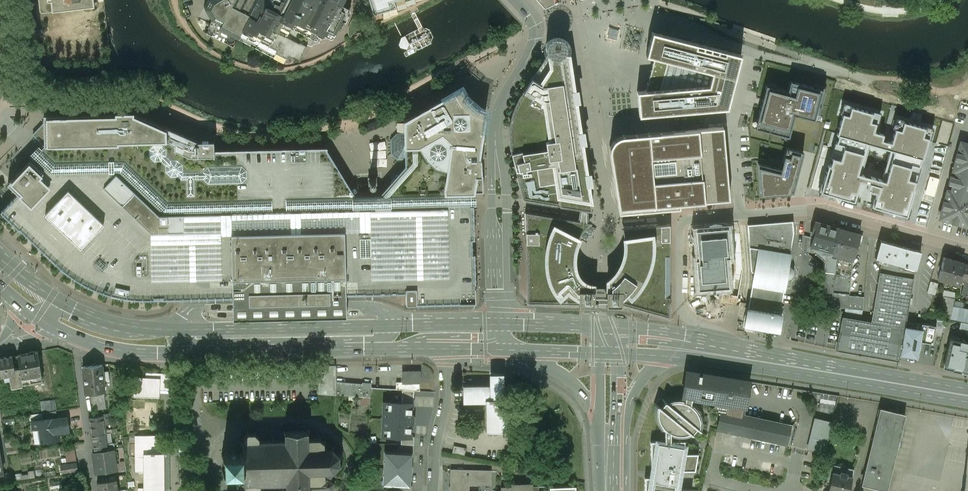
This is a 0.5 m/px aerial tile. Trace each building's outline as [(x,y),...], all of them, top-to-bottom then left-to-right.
[(53,9),(45,10),(44,0),(39,0),(40,11),(42,12),(52,11),(53,9)] [(45,10),(53,9),(89,5),(89,6),(90,6),(91,7),(92,7),(93,7),(94,6),(94,5),(94,4),(94,0),(44,0),(45,10)] [(204,7),(212,20),(222,25),(219,30),(238,39),(250,16),(259,21),(270,0),(208,0),(204,7)] [(259,21),(250,16),(238,39),(285,63),(289,54),(300,60),(308,45),(311,47),(312,46),(319,43),(320,41),(334,36),(345,14),(344,14),(347,8),(342,5),(345,0),(270,0),(259,21)] [(374,14),(397,7),(395,0),(396,0),(369,0),(374,14)] [(652,32),(646,55),(654,57),(646,90),(637,91),(639,116),(728,107),(741,55),(652,32)] [(580,208),(587,210),(592,210),(589,196),(584,158),(579,125),(573,87),(568,53),(565,54),(565,53),(566,51),(567,49),(567,46),(566,44),(565,41),(563,39),(561,37),(559,36),(556,36),(553,37),(551,38),(548,40),(546,43),(546,46),(546,48),(546,51),(548,53),(548,54),(547,53),(519,97),(517,102),(514,106),(513,111),(511,115),(510,120),(510,124),(509,128),(509,132),(509,136),(509,141),(509,144),(510,146),(511,151),(523,199),(580,208)] [(766,84),(755,128),(789,136),(794,115),(814,120),(823,88),(790,80),(788,90),(766,84)] [(327,147),(214,150),(214,141),(198,141),(134,113),(44,115),(44,123),(33,134),(45,145),(44,146),(38,151),(31,160),(31,159),(8,183),(19,193),(1,212),(20,229),(67,272),(77,280),(88,286),(99,291),(111,295),(123,297),(135,299),(148,299),(233,297),(233,306),(233,320),(347,317),(347,306),(346,294),(406,293),(406,304),(417,304),(460,303),(475,302),(475,287),(475,254),(472,254),(472,239),(474,239),(473,206),(472,206),(472,202),(471,192),(483,192),(483,174),(481,174),(481,159),(482,159),(482,141),(481,141),(486,112),(475,108),(470,104),(465,100),(459,89),(453,93),(404,120),(404,133),(397,133),(396,134),(391,139),(391,154),(397,159),(405,159),(405,166),(393,179),(380,194),(355,195),(353,193),(357,190),(355,187),(351,189),(327,150),(327,147)] [(723,126),(624,135),(620,136),(617,137),(615,139),(612,141),(611,144),(610,147),(609,149),(610,153),(619,213),(680,208),(680,203),(722,200),(730,199),(723,126)] [(960,142),(952,170),(956,171),(955,177),(951,176),(949,184),(953,185),(951,191),(947,190),(939,219),(967,226),(967,144),(960,142)] [(803,151),(786,147),(781,169),(758,163),(761,195),(793,192),(803,151)] [(380,176),(368,176),(369,186),(380,186),(380,176)] [(587,210),(580,208),(579,216),(578,220),(588,222),(588,217),(587,210)] [(578,220),(525,212),(527,303),(579,304),(579,305),(594,305),(594,300),(606,300),(606,295),(600,295),(594,295),(594,289),(593,289),(593,284),(589,283),(586,282),(584,281),(583,280),(581,279),(580,278),(578,276),(577,274),(576,272),(575,270),(575,268),(574,266),(574,262),(574,259),(574,257),(574,254),(574,252),(575,250),(575,247),(576,245),(577,241),(578,239),(580,236),(582,233),(585,229),(588,226),(592,223),(588,222),(578,220)] [(793,221),(748,225),(751,272),(754,273),(758,248),(790,254),(794,233),(793,221)] [(839,228),(814,221),(812,231),(814,232),(810,246),(817,251),(819,249),(826,254),(824,271),(834,272),(836,254),(832,253),(839,228)] [(670,224),(622,228),(623,232),(624,234),(624,237),(625,240),(625,244),(625,247),(624,250),(624,253),(623,256),(622,259),(621,263),(619,267),(616,270),(613,274),(610,278),(607,280),(607,289),(606,289),(606,295),(606,300),(606,305),(621,305),(622,304),(669,317),(670,296),(669,296),(669,283),(670,283),(670,224)] [(860,234),(839,228),(832,253),(836,254),(853,259),(860,234)] [(733,262),(731,234),(696,236),(697,248),(693,248),(693,264),(733,262)] [(921,251),(880,240),(875,258),(882,260),(915,269),(916,269),(921,251)] [(790,254),(758,248),(754,273),(752,286),(784,291),(786,279),(789,279),(791,278),(793,276),(794,273),(794,271),(793,269),(791,267),(788,266),(790,254)] [(853,259),(836,254),(834,272),(832,291),(849,293),(853,259)] [(963,263),(943,258),(938,279),(958,284),(959,279),(963,263)] [(915,269),(882,260),(871,322),(842,317),(836,350),(899,361),(900,354),(905,327),(907,316),(915,269)] [(963,263),(959,279),(965,281),(967,282),(967,265),(963,263)] [(784,291),(752,286),(748,309),(747,309),(744,325),(779,331),(781,314),(780,314),(784,291)] [(952,313),(955,291),(944,289),(940,311),(952,313)] [(849,293),(832,291),(831,307),(847,309),(849,293)] [(953,307),(951,319),(967,322),(967,309),(953,307)] [(921,330),(905,327),(900,354),(916,357),(921,330)] [(960,341),(949,339),(944,364),(953,366),(952,370),(961,372),(961,371),(967,347),(967,343),(963,339),(960,341)] [(38,351),(18,355),(19,367),(22,384),(43,380),(38,351)] [(0,358),(0,377),(10,375),(16,374),(15,367),(13,356),(0,358)] [(102,365),(83,367),(85,394),(92,394),(104,392),(105,392),(102,365)] [(363,385),(335,383),(335,366),(321,366),(319,393),(370,397),(370,385),(364,384),(363,385)] [(19,367),(15,367),(16,374),(10,375),(12,387),(22,386),(22,384),(19,367)] [(419,371),(402,372),(403,382),(403,383),(419,382),(420,382),(419,371)] [(750,382),(686,371),(682,396),(686,396),(692,398),(728,403),(745,406),(746,406),(748,391),(750,382)] [(168,374),(147,373),(147,372),(146,372),(146,377),(134,377),(133,396),(160,397),(160,390),(173,390),(174,374),(168,373),(168,374)] [(502,378),(491,378),(491,381),(491,386),(502,386),(502,385),(503,385),(503,381),(502,381),(502,378)] [(419,382),(403,383),(403,382),(396,382),(396,390),(402,390),(414,390),(420,391),(419,382)] [(491,386),(464,386),(464,385),(463,385),(463,403),(464,403),(464,402),(486,402),(486,430),(486,431),(508,431),(508,430),(507,430),(507,406),(508,406),(508,399),(503,399),(503,385),(502,385),(502,386),(491,386)] [(402,399),(414,400),(414,390),(402,390),(402,399)] [(104,392),(92,394),(94,410),(106,409),(104,392)] [(819,394),(818,412),(835,412),(835,394),(819,394)] [(677,399),(672,399),(670,400),(666,401),(664,399),(662,399),(665,402),(663,405),(661,407),(656,403),(654,403),(657,405),(656,410),(656,413),(656,415),(656,417),(657,420),(657,421),(658,423),(659,424),(660,426),(662,429),(665,432),(665,441),(651,441),(651,471),(654,471),(653,474),(653,477),(645,477),(645,490),(692,490),(692,489),(679,489),(679,477),(678,477),(679,471),(695,471),(698,453),(685,454),(685,441),(679,441),(679,439),(679,437),(682,437),(686,437),(688,436),(692,434),(695,437),(696,437),(693,433),(697,428),(702,433),(704,433),(701,430),(702,428),(702,425),(702,419),(701,417),(701,414),(700,412),(698,410),(696,407),(694,405),(691,403),(692,398),(686,396),(685,400),(681,399),(677,399)] [(401,435),(413,436),(414,400),(402,399),(382,398),(382,434),(401,435)] [(727,414),(721,413),(717,430),(786,445),(790,428),(744,418),(743,416),(745,406),(728,403),(727,414)] [(879,408),(861,485),(886,490),(905,414),(879,408)] [(104,416),(89,418),(91,435),(106,433),(105,425),(113,424),(111,413),(103,414),(104,416)] [(56,417),(32,421),(34,430),(40,429),(42,443),(60,440),(58,425),(57,426),(56,418),(57,418),(56,417)] [(832,422),(816,418),(814,426),(830,430),(832,422)] [(830,430),(814,426),(808,450),(809,450),(824,454),(830,430)] [(222,454),(222,456),(225,456),(225,457),(226,468),(225,468),(225,469),(223,469),(223,471),(225,471),(225,472),(226,472),(226,474),(228,474),(228,472),(232,472),(232,473),(237,473),(237,472),(241,472),(241,474),(239,474),(240,480),(241,480),(241,481),(240,481),(240,483),(244,483),(245,483),(245,487),(246,487),(250,490),(249,490),(251,490),(255,490),(256,490),(257,490),(260,486),(261,486),(261,483),(273,482),(273,485),(275,485),(275,482),(283,482),(283,487),(282,488),(283,489),(284,488),(286,490),(285,490),(287,490),(288,490),(308,489),(309,490),(312,490),(330,490),(331,490),(333,488),(334,488),(334,487),(333,487),(333,483),(334,483),(333,482),(330,480),(331,480),(330,479),(333,473),(335,473),(333,469),(338,464),(342,465),(342,463),(339,462),(339,455),(342,454),(341,452),(338,453),(333,449),(334,446),(332,446),(331,449),(325,449),(326,447),(324,446),(324,442),(326,441),(325,440),(323,441),(320,439),(321,436),(319,436),(319,438),(308,439),(308,432),(310,430),(309,428),(307,431),(287,431),(284,429),(283,430),(285,432),(283,433),(282,433),(281,433),(282,434),(282,439),(274,440),(274,436),(272,436),(272,440),(260,440),(260,437),(259,437),(255,433),(256,431),(255,431),(254,433),(250,433),(248,431),(247,432),(248,434),(245,437),(244,437),(244,440),(243,441),(240,441),(239,443),(240,443),(240,444),(239,444),(239,451),(240,451),(240,453),(236,453),(236,451),(231,451),(231,453),(227,453),(227,451),(225,451),(226,453),(225,453),(225,454),(222,454)] [(106,433),(91,435),(93,452),(115,449),(114,443),(112,444),(110,433),(106,433)] [(158,435),(135,436),(136,443),(136,471),(145,471),(145,488),(138,487),(138,490),(164,490),(164,479),(164,478),(164,470),(164,469),(164,453),(159,453),(158,435)] [(400,453),(412,453),(413,436),(401,435),(400,453)] [(466,448),(454,446),(453,452),(464,455),(466,448)] [(67,458),(77,458),(76,449),(66,450),(67,458)] [(93,452),(96,473),(117,470),(114,449),(115,449),(93,452)] [(400,453),(392,452),(392,459),(389,458),(387,480),(390,480),(390,485),(399,485),(412,486),(414,454),(412,453),(400,453)] [(834,466),(833,469),(829,468),(828,468),(826,476),(826,477),(828,477),(826,483),(829,484),(828,490),(849,490),(854,470),(847,469),(846,473),(841,472),(842,467),(834,466)] [(456,469),(456,476),(455,490),(450,489),(450,490),(469,490),(469,484),(490,485),(491,470),(456,469)] [(97,482),(98,490),(118,490),(116,480),(97,482)]
